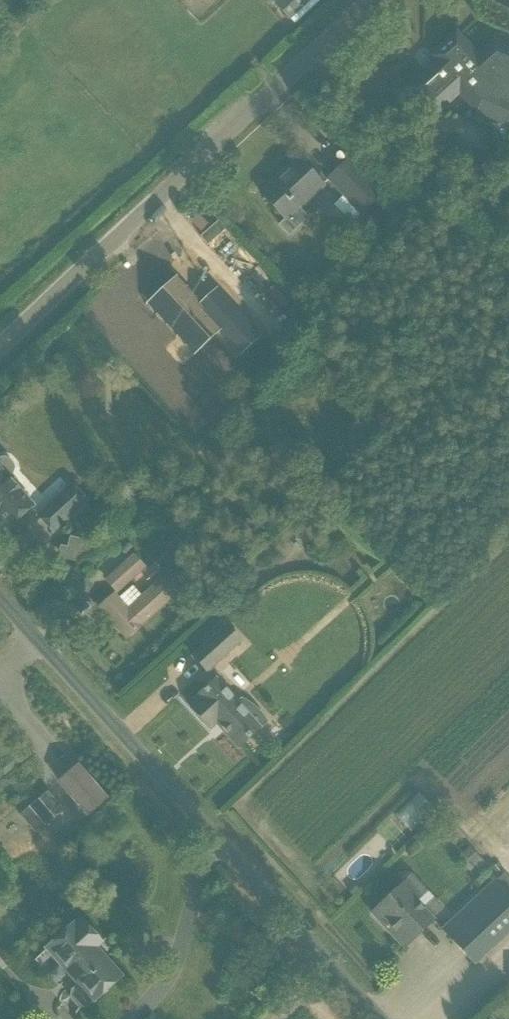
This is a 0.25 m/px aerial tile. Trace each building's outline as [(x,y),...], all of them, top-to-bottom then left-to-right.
[(274,4),(290,20),(311,0),(278,0),(274,4)] [(412,87),(425,102),(435,113),(462,87),(479,105),(508,119),(508,51),(495,44),(485,67),(462,42),(460,43),(455,37),(433,57),(440,64),(430,74),(428,72),(412,87)] [(308,217),(300,208),(324,186),(299,159),(286,170),(289,173),(265,196),(262,193),(261,194),(275,208),(285,219),(278,226),(288,236),(308,217)] [(328,179),(342,194),(360,212),(380,193),(349,160),(328,179)] [(167,268),(140,294),(166,321),(172,315),(188,331),(204,316),(216,328),(235,309),(202,274),(187,289),(167,268)] [(219,360),(252,394),(290,357),(257,323),(219,360)] [(6,478),(13,472),(14,468),(14,466),(8,458),(4,456),(0,457),(0,520),(8,528),(32,506),(6,478)] [(73,484),(39,515),(54,532),(66,520),(72,526),(90,510),(84,504),(88,501),(73,484)] [(70,561),(88,565),(93,544),(76,539),(70,561)] [(132,556),(104,582),(115,594),(116,594),(144,569),(132,556)] [(115,594),(100,607),(127,637),(142,624),(165,603),(181,589),(168,575),(152,589),(143,597),(133,586),(119,598),(116,594),(115,594)] [(206,674),(243,641),(228,625),(192,658),(206,674)] [(238,748),(253,734),(267,722),(257,708),(240,697),(234,702),(216,682),(210,687),(195,700),(196,702),(190,707),(211,729),(217,724),(238,748)] [(106,800),(78,766),(59,782),(88,815),(106,800)] [(48,794),(20,816),(35,835),(63,813),(48,794)] [(401,853),(442,811),(426,795),(385,837),(401,853)] [(469,846),(462,853),(472,865),(480,857),(469,846)] [(488,877),(484,873),(482,874),(475,880),(479,885),(488,877)] [(490,951),(508,933),(508,893),(496,879),(442,930),(475,965),(490,951)] [(352,885),(346,891),(352,896),(353,897),(358,891),(352,885)] [(408,945),(423,931),(434,921),(401,886),(372,913),(387,929),(391,926),(408,945)] [(46,949),(79,985),(72,990),(72,996),(73,1001),(79,1008),(83,1008),(88,1006),(122,976),(106,958),(103,961),(94,950),(102,943),(82,921),(76,926),(75,924),(60,937),(46,949)]
